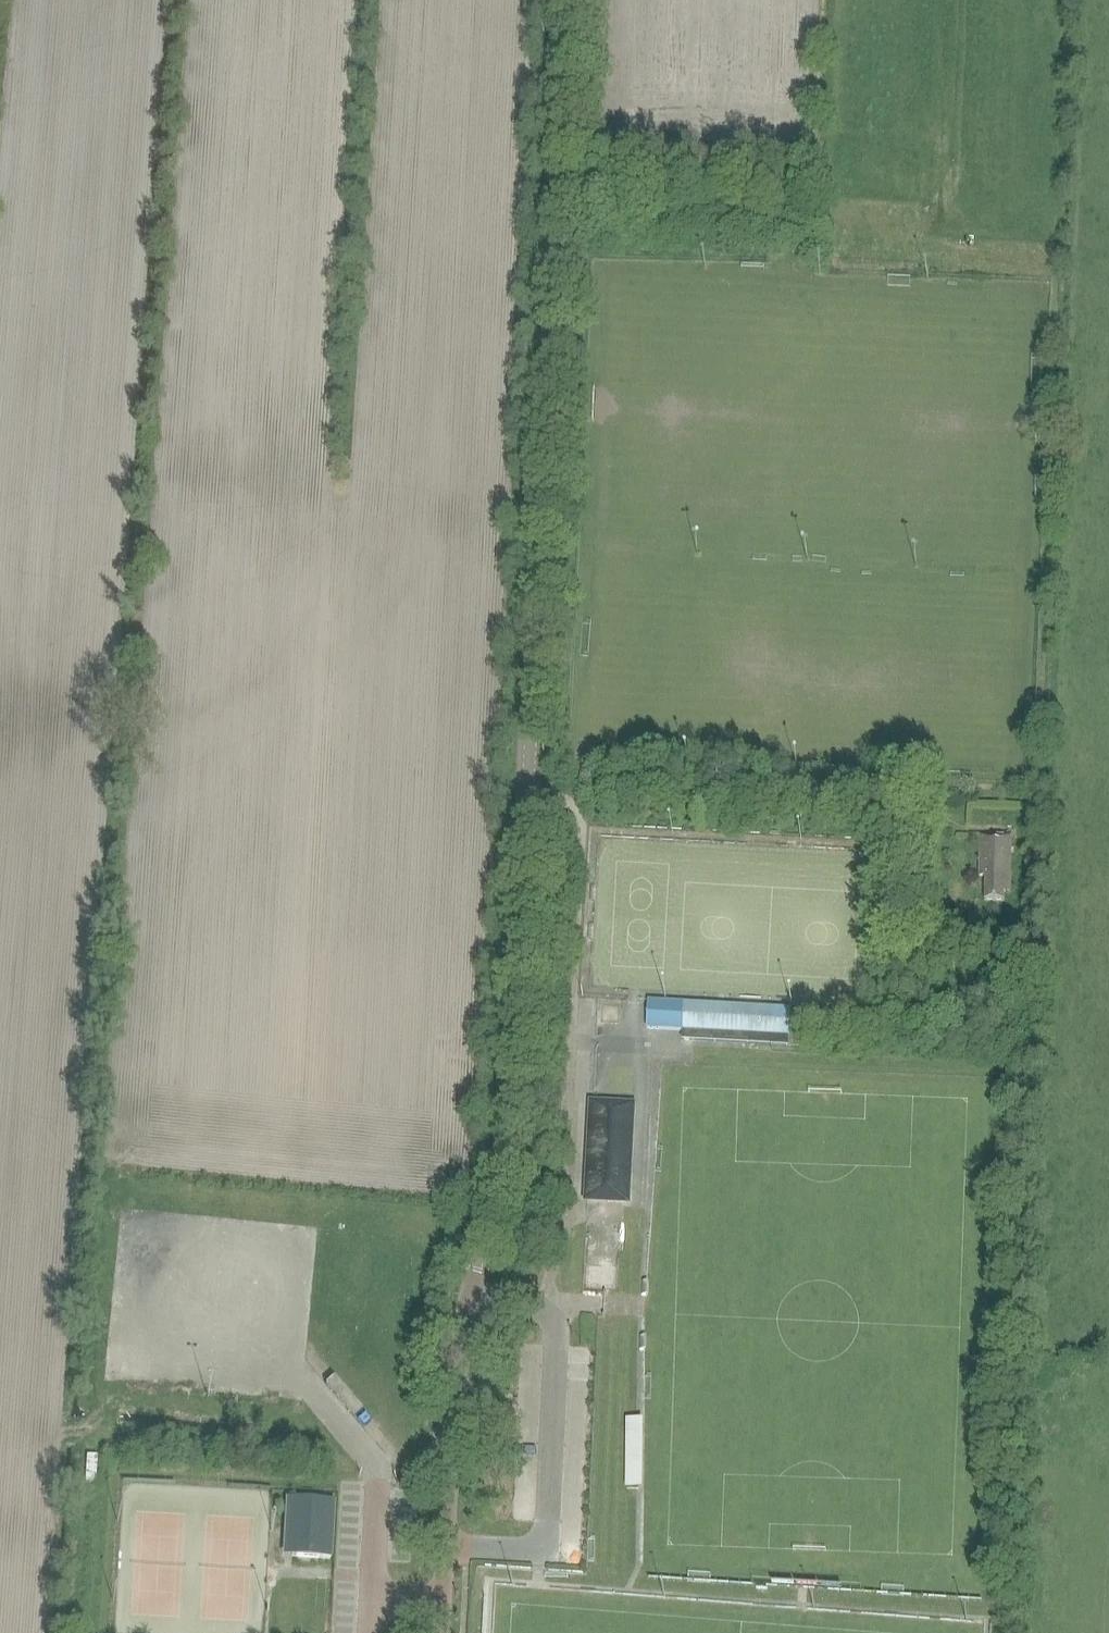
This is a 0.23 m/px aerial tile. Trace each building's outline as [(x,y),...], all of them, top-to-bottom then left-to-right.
[(1010,888),(1011,834),(978,834),(978,875),(984,875),(984,899),(1004,899),(1004,890),(1010,888)] [(646,998),(645,1028),(789,1033),(790,1003),(646,998)] [(588,1200),(594,1201),(627,1202),(632,1105),(593,1103),(588,1200)] [(616,1263),(587,1262),(586,1287),(615,1288),(616,1263)] [(331,1559),(334,1501),(284,1499),(281,1556),(331,1559)]
